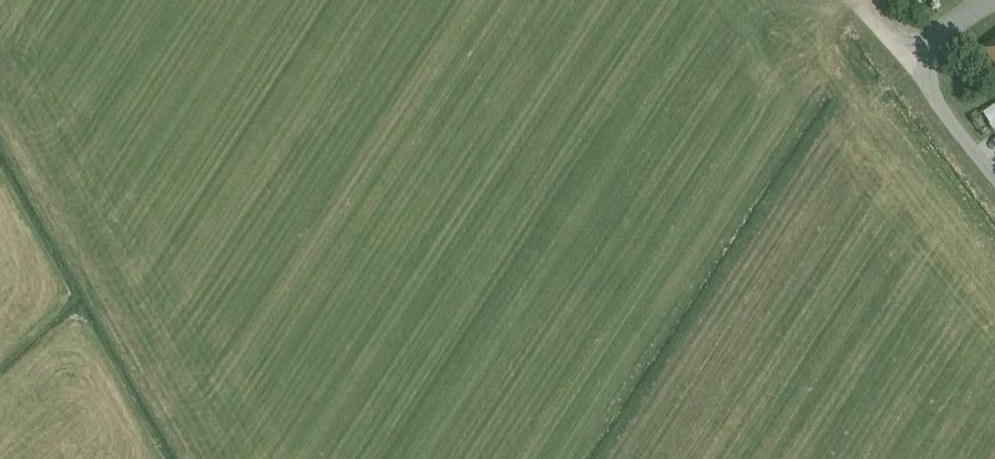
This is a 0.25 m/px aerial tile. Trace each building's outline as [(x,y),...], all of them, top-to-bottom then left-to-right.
[(983,49),(994,64),(994,39),(983,49)]
